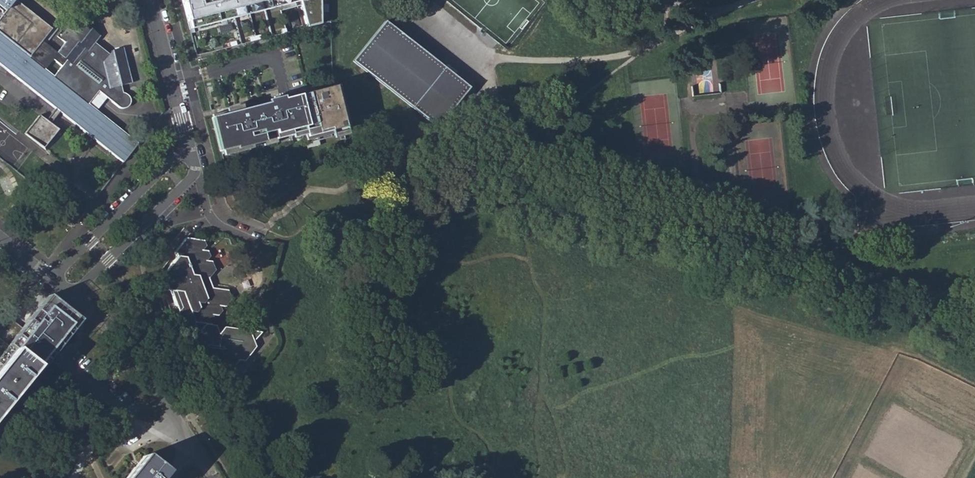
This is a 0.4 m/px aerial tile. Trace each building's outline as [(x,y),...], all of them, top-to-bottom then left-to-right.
[(122,163),(137,145),(95,112),(87,105),(98,91),(107,98),(122,109),(126,108),(128,107),(130,103),(128,97),(123,94),(121,87),(132,84),(123,49),(111,51),(108,56),(94,44),(99,37),(80,22),(74,31),(66,24),(56,37),(64,43),(56,53),(40,41),(39,40),(26,57),(12,46),(29,24),(7,7),(12,0),(0,0),(0,66),(122,163)] [(13,0),(12,0),(7,7),(29,24),(12,46),(26,57),(39,40),(40,41),(50,29),(13,0)] [(189,30),(300,2),(307,28),(322,25),(321,0),(181,0),(189,30)] [(469,87),(385,21),(353,60),(438,127),(469,87)] [(225,115),(219,117),(227,150),(249,145),(248,142),(246,136),(271,129),(273,136),(301,129),(302,134),(306,149),(318,146),(317,141),(343,134),(331,88),(225,115)] [(98,91),(87,105),(95,112),(107,98),(98,91)] [(224,112),(211,116),(221,155),(249,148),(249,145),(227,150),(219,117),(225,115),(224,112)] [(44,151),(61,134),(37,115),(22,134),(44,151)] [(271,129),(246,136),(248,142),(260,139),(262,147),(275,144),(274,139),(288,136),(289,138),(302,134),(301,129),(273,136),(271,129)] [(173,296),(226,303),(231,297),(227,287),(213,285),(209,274),(215,270),(211,261),(206,260),(209,256),(207,250),(202,249),(206,246),(204,241),(184,238),(175,251),(177,257),(174,260),(179,275),(168,289),(171,289),(173,296)] [(174,260),(163,275),(167,289),(168,289),(179,275),(174,260)] [(225,305),(226,303),(173,296),(179,310),(169,324),(183,326),(186,333),(184,335),(191,353),(206,354),(209,363),(233,366),(239,359),(245,360),(257,345),(255,340),(262,330),(212,323),(215,318),(214,313),(218,314),(222,309),(220,304),(225,305)] [(78,314),(56,298),(0,369),(0,412),(78,314)] [(142,455),(124,477),(161,477),(166,472),(142,455)]
